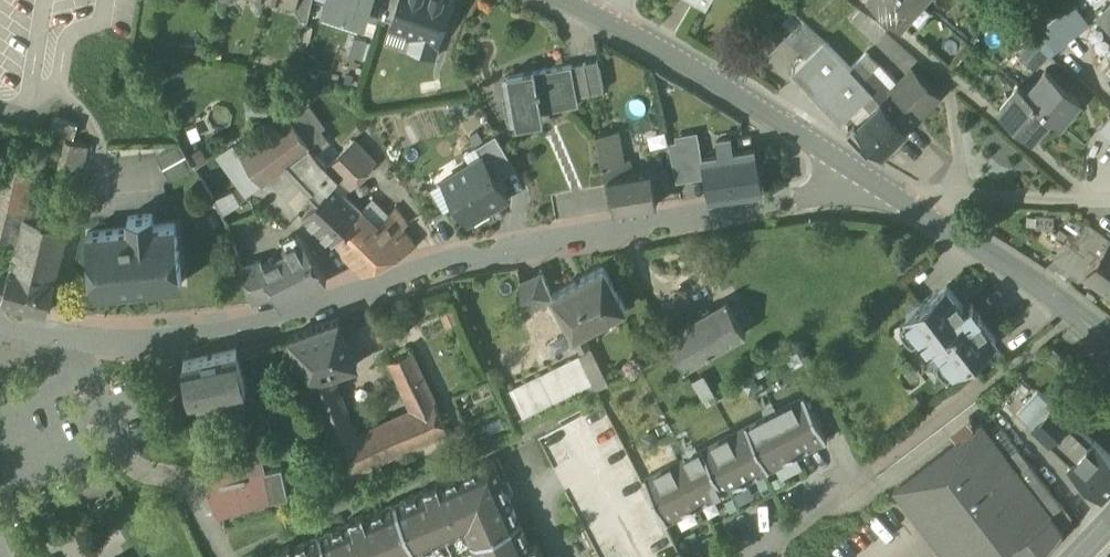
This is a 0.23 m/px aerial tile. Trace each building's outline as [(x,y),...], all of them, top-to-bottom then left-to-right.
[(308,19),(312,0),(297,0),(297,1),(295,1),(294,5),(301,17),(308,19)] [(325,4),(364,17),(370,0),(326,0),(325,4)] [(364,17),(377,21),(379,16),(384,0),(370,0),(364,17)] [(392,20),(398,0),(384,0),(379,16),(392,20)] [(392,20),(390,24),(391,25),(413,32),(408,47),(408,48),(435,57),(453,0),(398,0),(392,20)] [(920,0),(919,0),(873,0),(900,23),(920,0)] [(1071,1),(1057,13),(1073,32),(1087,20),(1071,1)] [(1097,15),(1109,29),(1109,3),(1097,15)] [(364,17),(325,4),(320,19),(359,32),(364,17)] [(853,21),(878,42),(887,32),(862,10),(853,21)] [(1060,42),(1073,32),(1057,13),(1045,23),(1060,42)] [(372,36),(377,21),(364,17),(359,32),(372,36)] [(788,39),(806,57),(822,42),(804,23),(788,39)] [(1049,52),(1060,42),(1045,23),(1030,35),(1049,52)] [(413,32),(391,25),(386,40),(408,47),(413,32)] [(739,46),(757,66),(778,47),(760,27),(739,46)] [(371,41),(354,35),(348,53),(365,58),(371,41)] [(793,71),(812,90),(841,61),(822,42),(806,57),(794,69),(793,71)] [(849,69),(862,82),(872,72),(879,65),(866,52),(849,69)] [(572,64),(577,95),(590,92),(604,90),(598,59),(585,62),(572,64)] [(849,69),(841,61),(812,90),(842,121),(844,119),(865,99),(872,92),(862,82),(849,69)] [(503,76),(506,92),(511,91),(517,122),(538,118),(536,110),(578,103),(577,95),(572,64),(503,76)] [(1047,68),(1027,92),(1052,114),(1060,121),(1080,98),(1047,68)] [(862,82),(872,92),(907,128),(939,96),(913,70),(891,92),(872,72),(862,82)] [(441,77),(418,80),(421,94),(443,91),(441,77)] [(1032,138),(1052,114),(1027,92),(1018,85),(998,109),(1032,138)] [(511,123),(517,122),(511,91),(506,92),(503,96),(507,119),(511,122),(511,123)] [(874,108),(858,124),(857,125),(864,132),(861,136),(870,145),(874,141),(884,151),(907,128),(872,92),(865,99),(874,108)] [(266,97),(245,99),(247,116),(268,113),(266,97)] [(311,104),(306,107),(322,129),(327,125),(311,104)] [(306,107),(290,119),(311,147),(315,152),(331,140),(322,129),(306,107)] [(55,116),(51,128),(74,135),(78,122),(55,116)] [(1109,137),(1109,136),(1109,116),(1099,128),(1109,137)] [(249,167),(260,182),(286,164),(311,147),(290,119),(241,156),(249,167)] [(859,137),(861,136),(864,132),(857,125),(858,124),(855,122),(849,128),(859,137)] [(595,133),(603,176),(609,175),(622,173),(621,169),(620,169),(613,130),(595,133)] [(495,132),(475,145),(481,154),(482,153),(497,178),(516,167),(495,132)] [(47,145),(64,149),(66,138),(50,134),(47,145)] [(88,144),(66,138),(64,149),(56,180),(78,185),(88,144)] [(668,143),(676,182),(701,177),(697,155),(701,155),(698,138),(668,143)] [(705,177),(709,197),(763,188),(755,150),(734,154),(731,139),(716,141),(719,156),(702,159),(705,177)] [(157,153),(163,165),(186,152),(180,140),(157,153)] [(349,186),(350,188),(375,162),(354,140),(328,166),(339,177),(349,186)] [(201,145),(188,153),(196,166),(209,158),(201,145)] [(243,194),(250,189),(239,174),(249,167),(241,156),(232,145),(216,157),(243,194)] [(286,164),(321,196),(339,177),(328,166),(318,156),(315,152),(311,147),(286,164)] [(193,163),(186,152),(163,165),(170,176),(193,163)] [(487,208),(508,196),(497,178),(482,153),(481,154),(443,177),(443,178),(430,186),(444,209),(457,201),(467,217),(486,206),(487,208)] [(697,155),(701,177),(705,177),(702,159),(701,155),(697,155)] [(17,238),(23,214),(33,168),(3,161),(0,172),(0,234),(17,238)] [(239,174),(250,189),(260,182),(249,167),(239,174)] [(609,175),(616,211),(657,204),(651,168),(622,173),(609,175)] [(349,186),(339,177),(321,196),(302,215),(332,243),(363,209),(364,208),(344,191),(349,186)] [(235,187),(213,196),(225,215),(244,207),(235,187)] [(373,197),(364,208),(363,209),(380,224),(391,213),(373,197)] [(380,224),(363,209),(332,243),(365,272),(415,243),(403,226),(407,223),(404,220),(406,217),(401,210),(396,214),(393,211),(391,213),(380,224)] [(87,230),(94,289),(137,284),(153,282),(183,279),(176,220),(155,222),(153,211),(128,214),(130,225),(87,230)] [(1036,213),(1035,227),(1053,227),(1054,213),(1036,213)] [(27,215),(23,214),(17,238),(10,267),(55,278),(68,226),(27,215)] [(1100,253),(1109,239),(1109,237),(1087,221),(1071,243),(1084,252),(1090,245),(1100,253)] [(276,291),(282,302),(327,279),(306,242),(300,237),(284,245),(287,251),(263,263),(276,291)] [(1100,253),(1086,273),(1109,290),(1109,239),(1100,253)] [(241,265),(252,299),(276,291),(263,263),(261,259),(241,265)] [(551,294),(581,346),(589,342),(583,329),(625,304),(602,264),(551,294)] [(2,298),(47,309),(55,278),(10,267),(9,270),(2,298)] [(2,298),(9,270),(0,268),(0,298),(2,298)] [(512,286),(525,309),(551,294),(537,271),(512,286)] [(153,282),(137,284),(139,298),(154,296),(153,282)] [(935,342),(956,369),(997,338),(979,315),(981,314),(972,302),(965,308),(947,285),(906,316),(908,318),(929,346),(935,342)] [(666,335),(684,364),(744,328),(724,296),(666,335)] [(290,335),(309,376),(330,370),(359,361),(340,320),(290,335)] [(390,357),(403,383),(425,372),(413,346),(390,357)] [(580,352),(593,380),(596,386),(609,380),(592,346),(580,352)] [(1044,355),(1058,366),(1059,365),(1065,357),(1052,346),(1044,355)] [(184,360),(193,399),(246,387),(236,348),(184,360)] [(580,386),(593,380),(580,352),(566,359),(580,386)] [(566,393),(580,386),(566,359),(553,365),(566,393)] [(553,399),(566,393),(553,365),(539,372),(553,399)] [(309,376),(339,444),(359,434),(330,370),(309,376)] [(705,371),(692,378),(703,396),(715,389),(705,371)] [(437,398),(425,372),(403,383),(415,409),(437,398)] [(539,406),(553,399),(539,372),(526,378),(539,406)] [(526,412),(539,406),(526,378),(512,385),(526,412)] [(1018,414),(1072,465),(1093,442),(1039,391),(1018,414)] [(643,477),(666,522),(827,439),(804,394),(643,477)] [(449,425),(437,398),(415,409),(359,434),(339,444),(351,470),(449,425)] [(538,435),(574,503),(602,556),(684,556),(680,549),(654,500),(603,402),(584,412),(561,423),(538,435)] [(334,481),(349,474),(319,407),(304,413),(334,481)] [(558,418),(561,423),(584,412),(581,407),(558,418)] [(1080,538),(1057,506),(1056,507),(985,407),(953,429),(960,438),(895,484),(947,556),(1053,556),(1080,538)] [(523,525),(574,503),(538,435),(516,447),(493,456),(523,525)] [(1102,500),(1109,491),(1109,459),(1093,442),(1072,465),(1069,468),(1102,500)] [(202,472),(219,509),(272,495),(265,467),(260,446),(198,461),(202,472)] [(450,553),(459,556),(537,556),(536,555),(542,552),(536,539),(530,542),(523,525),(493,456),(438,480),(438,478),(424,484),(425,486),(364,513),(362,509),(349,515),(351,519),(291,545),(289,541),(276,547),(278,551),(264,556),(441,556),(450,553)] [(283,463),(265,467),(272,495),(289,491),(283,463)]
